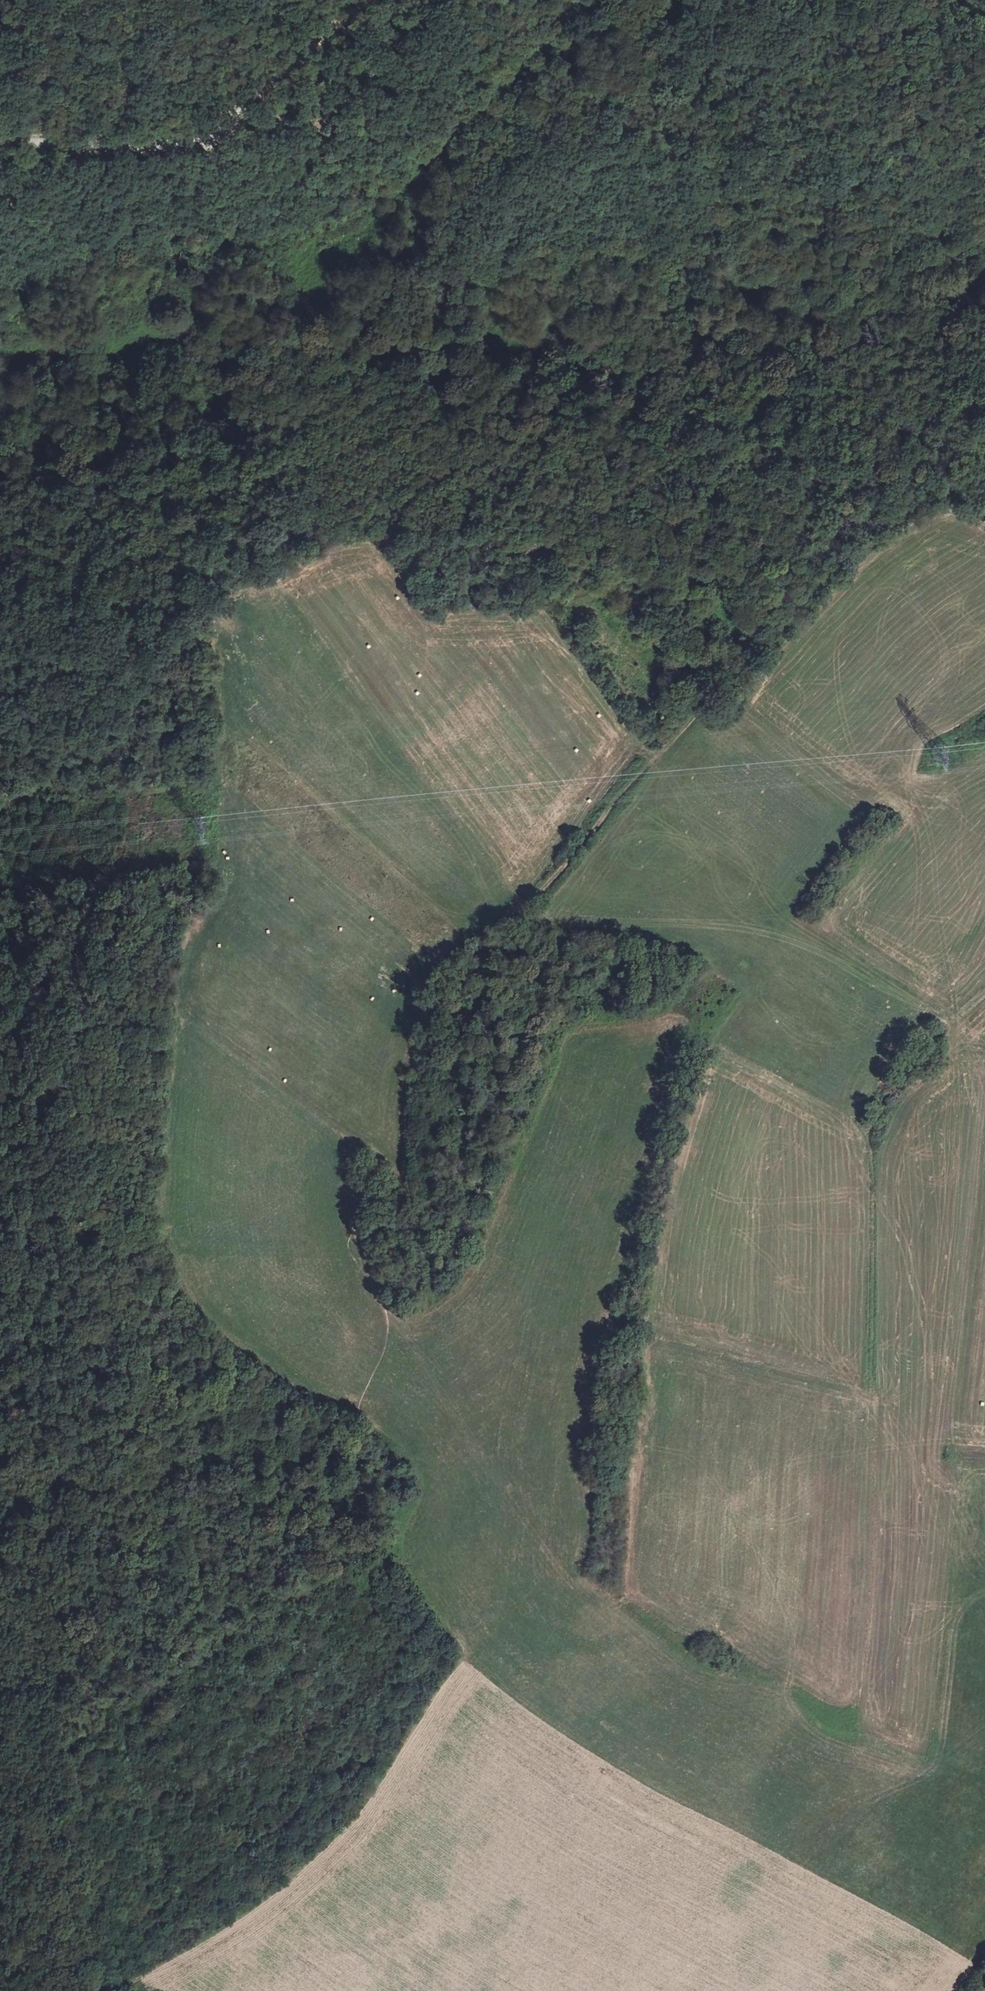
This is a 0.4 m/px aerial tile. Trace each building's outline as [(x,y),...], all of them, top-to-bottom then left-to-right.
[(645,601),(635,589),(626,598),(636,609),(645,601)] [(662,624),(674,611),(668,604),(655,617),(662,624)]
